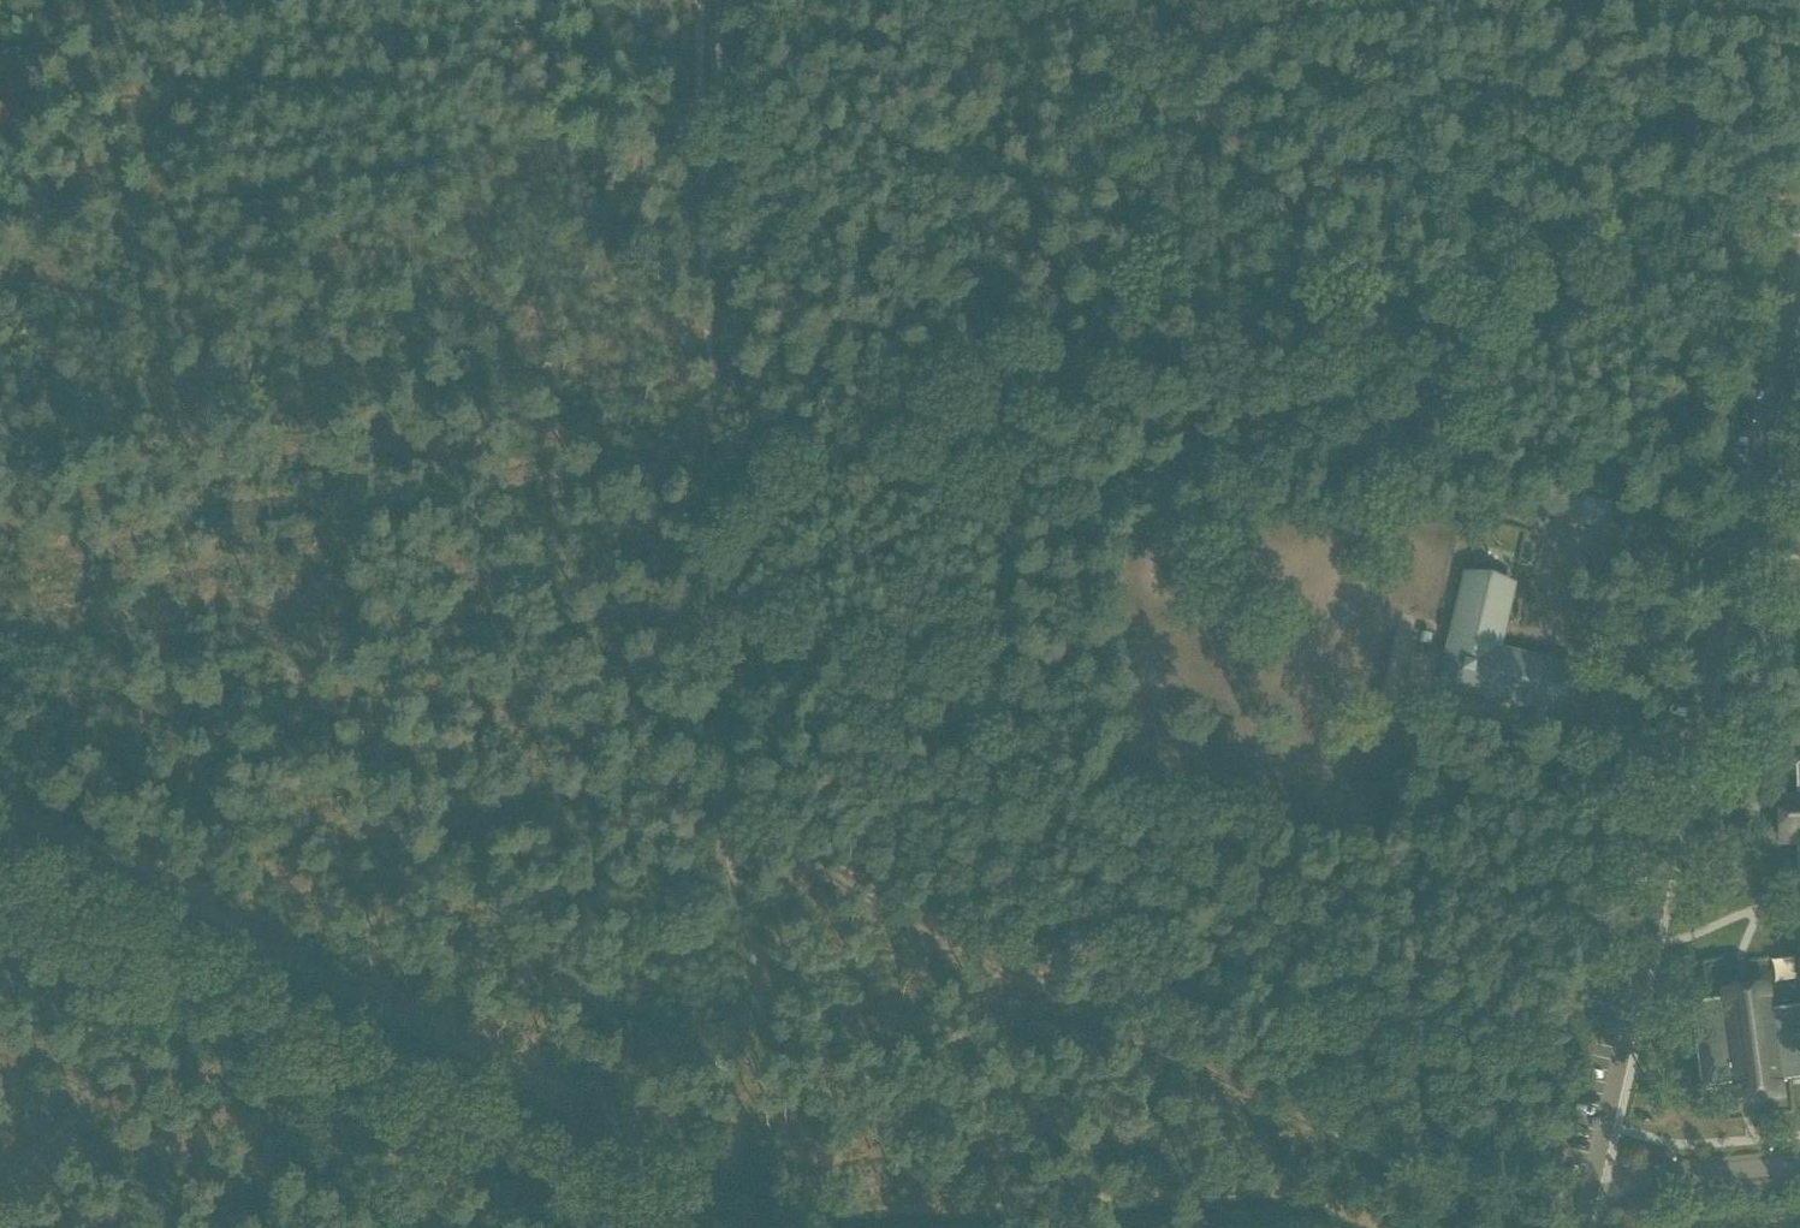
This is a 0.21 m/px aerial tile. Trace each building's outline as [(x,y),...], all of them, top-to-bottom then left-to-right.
[(1611,505),(1585,499),(1579,525),(1605,531),(1611,505)] [(1483,579),(1464,574),(1437,690),(1562,719),(1574,667),(1501,650),(1514,592),(1481,585),(1483,579)] [(1795,767),(1797,802),(1778,803),(1779,805),(1780,805),(1780,806),(1781,806),(1782,839),(1782,841),(1780,841),(1780,842),(1795,842),(1797,877),(1799,877),(1799,767),(1795,767)] [(1691,1004),(1703,1091),(1738,1086),(1740,1104),(1741,1104),(1741,1102),(1743,1102),(1743,1101),(1775,1097),(1775,1098),(1777,1097),(1777,1099),(1779,1099),(1777,1084),(1799,1081),(1799,1007),(1766,1011),(1766,1008),(1731,1013),(1729,999),(1691,1004)]
